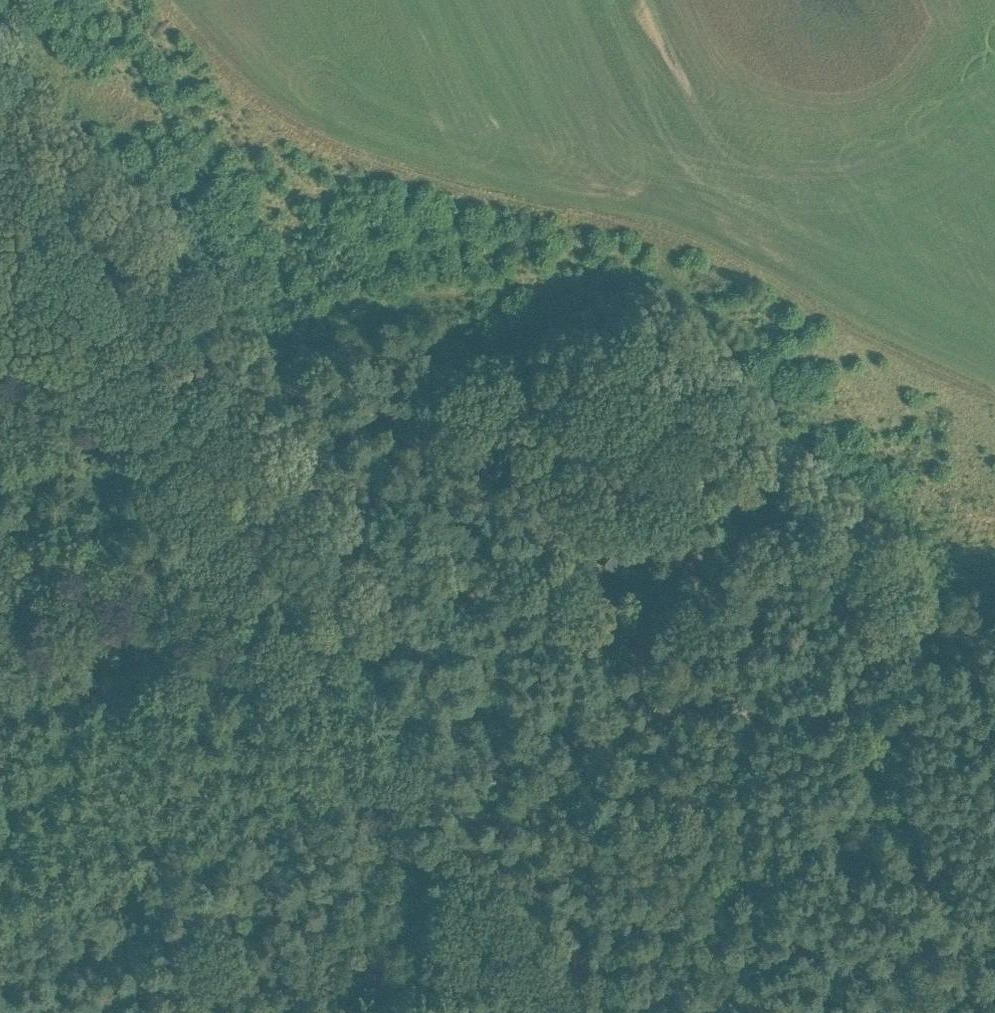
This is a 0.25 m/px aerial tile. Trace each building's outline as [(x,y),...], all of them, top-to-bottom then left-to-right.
[(625,577),(635,563),(616,550),(606,564),(625,577)]
